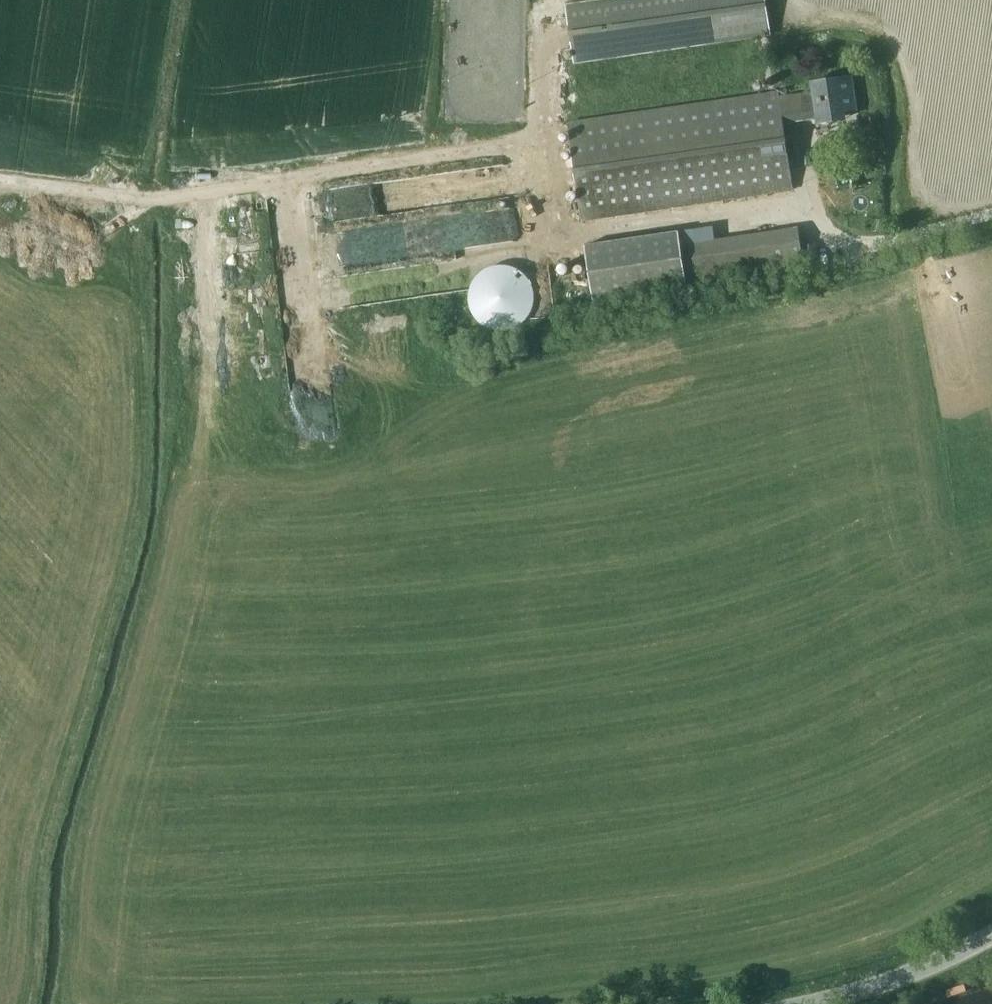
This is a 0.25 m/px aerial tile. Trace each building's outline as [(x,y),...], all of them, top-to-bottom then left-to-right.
[(766,0),(592,0),(565,4),(574,64),(771,36),(766,0)] [(857,110),(852,76),(812,82),(813,92),(780,97),(779,93),(568,124),(582,220),(793,189),(783,123),(817,118),(818,124),(847,120),(846,111),(857,110)] [(804,268),(799,229),(680,246),(678,232),(584,246),(593,300),(686,285),(804,268)]
